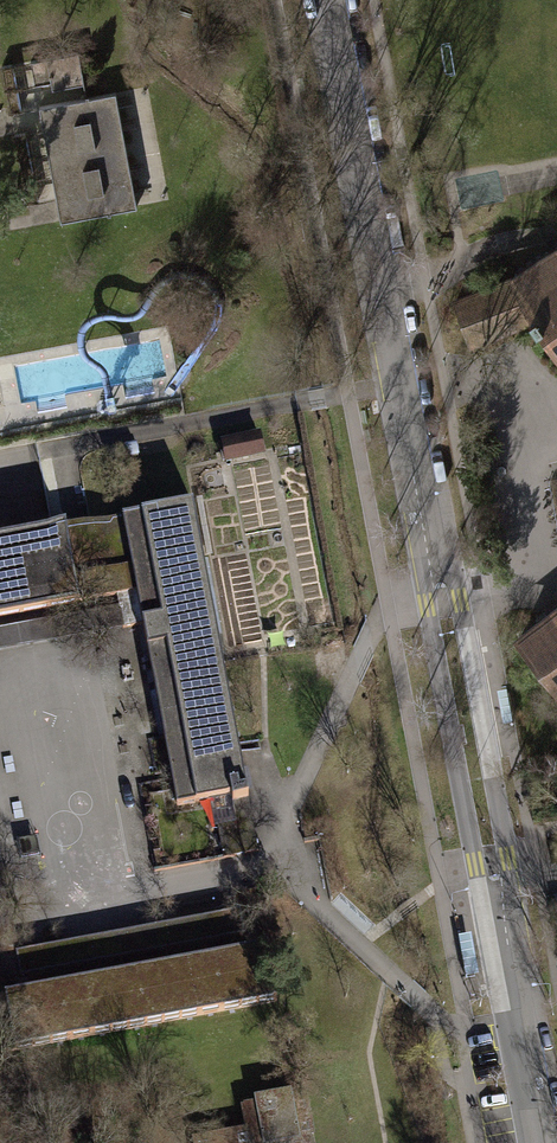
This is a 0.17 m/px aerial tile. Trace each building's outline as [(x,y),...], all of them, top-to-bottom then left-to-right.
[(76,51),(44,57),(50,88),(81,82),(76,51)] [(59,215),(60,221),(137,207),(116,92),(87,98),(39,107),(42,121),(59,215)] [(515,274),(517,278),(456,303),(471,343),(532,318),(537,326),(542,322),(556,344),(556,247),(517,274),(515,274)] [(262,435),(238,440),(241,458),(266,453),(262,435)] [(223,443),(227,461),(241,458),(238,440),(223,443)] [(146,645),(150,665),(172,661),(176,660),(215,653),(220,652),(193,504),(144,513),(123,517),(131,564),(136,591),(141,618),(142,623),(146,645)] [(142,623),(141,618),(136,591),(131,564),(123,517),(66,527),(0,540),(0,617),(79,603),(117,596),(119,606),(123,627),(142,623)] [(119,606),(0,627),(0,649),(123,627),(119,606)] [(522,639),(521,637),(519,638),(556,686),(556,611),(522,639)] [(245,787),(220,652),(215,653),(176,660),(172,661),(150,665),(171,778),(176,805),(198,801),(231,795),(233,795),(246,793),(245,787)] [(276,1000),(258,907),(19,951),(0,955),(0,1052),(276,1000)] [(304,1093),(244,1103),(248,1130),(224,1134),(223,1132),(192,1137),(193,1142),(313,1142),(304,1093)]
